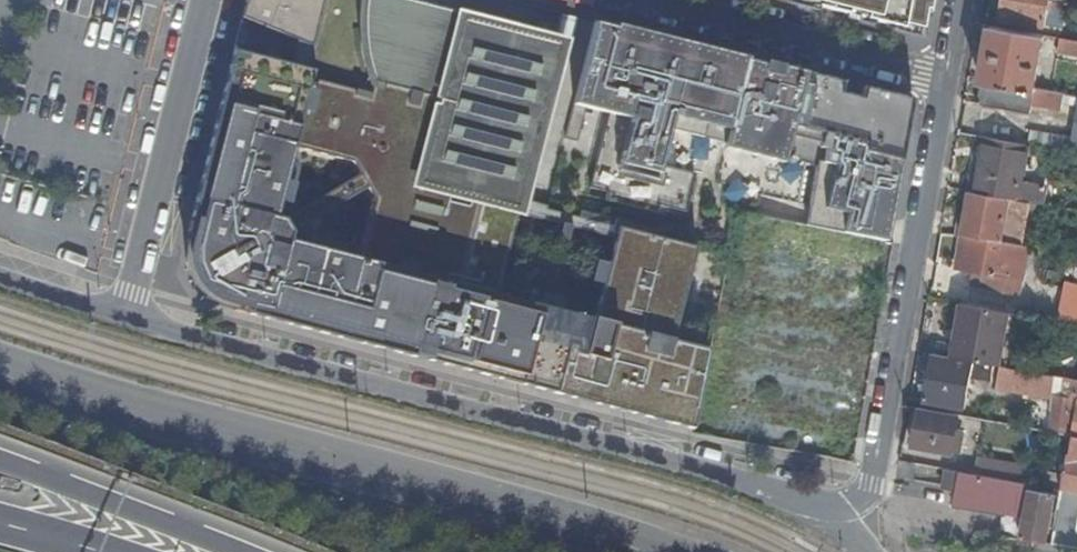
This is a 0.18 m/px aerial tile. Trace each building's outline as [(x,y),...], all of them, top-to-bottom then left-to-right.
[(210,297),(216,301),(225,304),(235,306),(234,310),(415,357),(553,393),(692,427),(705,344),(669,335),(691,246),(547,209),(548,205),(525,199),(563,42),(461,17),(462,13),(411,0),(365,0),(363,13),(363,24),(363,33),(363,40),(364,52),(366,60),(369,71),(372,78),(374,82),(371,94),(311,78),(313,71),(306,70),(291,66),(233,51),(219,108),(232,111),(228,128),(215,125),(188,233),(192,234),(191,236),(190,238),(189,240),(187,248),(187,253),(187,259),(187,262),(188,268),(194,278),(204,293),(210,297)] [(242,18),(298,41),(311,47),(312,47),(323,0),(246,0),(242,18)] [(925,34),(932,0),(791,0),(925,34)] [(1046,16),(1048,7),(1054,8),(1055,1),(1051,0),(1005,0),(1002,16),(1045,24),(1046,16)] [(1048,7),(1046,16),(1053,17),(1054,8),(1048,7)] [(748,57),(595,18),(565,137),(576,139),(585,106),(609,113),(590,187),(609,192),(606,200),(664,215),(666,208),(685,213),(695,175),(676,170),(663,167),(673,130),(686,133),(787,161),(790,151),(847,166),(844,176),(820,169),(805,226),(885,241),(896,183),(897,184),(913,100),(765,62),(765,65),(748,60),(748,57)] [(990,25),(980,83),(1033,92),(1034,87),(1043,34),(990,25)] [(1076,52),(1076,40),(1060,37),(1058,48),(1076,52)] [(311,47),(298,41),(291,66),(306,70),(311,47)] [(1031,101),(1033,92),(980,83),(977,103),(1029,113),(1030,107),(1031,101)] [(1076,108),(1076,95),(1034,87),(1033,92),(1031,101),(1030,107),(1061,112),(1063,105),(1076,108)] [(663,167),(676,170),(686,133),(673,130),(663,167)] [(972,172),(969,190),(970,190),(1017,199),(1019,187),(1021,185),(1021,181),(1028,144),(985,137),(979,173),(972,172)] [(1032,201),(1045,204),(1049,185),(1021,181),(1021,185),(1019,187),(1017,199),(1032,201)] [(961,218),(958,233),(962,233),(1024,244),(1032,201),(1017,199),(970,190),(965,218),(961,218)] [(971,283),(1005,289),(1007,274),(1022,277),(1028,245),(1024,244),(962,233),(957,265),(974,268),(971,283)] [(1007,274),(1005,289),(1019,292),(1022,277),(1007,274)] [(1059,319),(1066,321),(1076,323),(1076,286),(1064,284),(1059,319)] [(981,316),(948,311),(942,354),(947,355),(957,357),(969,359),(987,362),(1018,368),(1020,355),(989,350),(991,335),(979,333),(981,316)] [(1057,375),(1066,377),(1076,379),(1076,323),(1066,321),(1057,375)] [(925,399),(949,404),(955,369),(957,357),(947,355),(942,354),(934,353),(925,399)] [(957,357),(955,369),(967,371),(969,359),(957,357)] [(985,374),(987,362),(969,359),(967,371),(985,374)] [(1051,397),(1053,386),(1054,375),(1018,368),(997,364),(995,373),(1001,375),(999,387),(1051,397)] [(961,406),(967,371),(955,369),(949,404),(961,406)] [(1064,388),(1066,377),(1057,375),(1054,375),(1053,386),(1064,388)] [(1064,388),(1063,396),(1057,395),(1051,427),(1067,430),(1073,397),(1076,398),(1076,379),(1066,377),(1064,388)] [(951,452),(959,413),(920,406),(913,445),(951,452)] [(1071,434),(1061,489),(1076,492),(1076,435),(1071,434)] [(1025,482),(1028,465),(977,456),(974,473),(1025,482)] [(1024,489),(1025,482),(974,473),(946,468),(943,483),(957,486),(954,499),(1020,511),(1024,489)] [(1056,495),(1024,489),(1020,511),(1015,538),(1048,544),(1056,495)] [(1076,536),(1076,529),(1076,492),(1061,489),(1051,544),(1074,548),(1076,536)]
